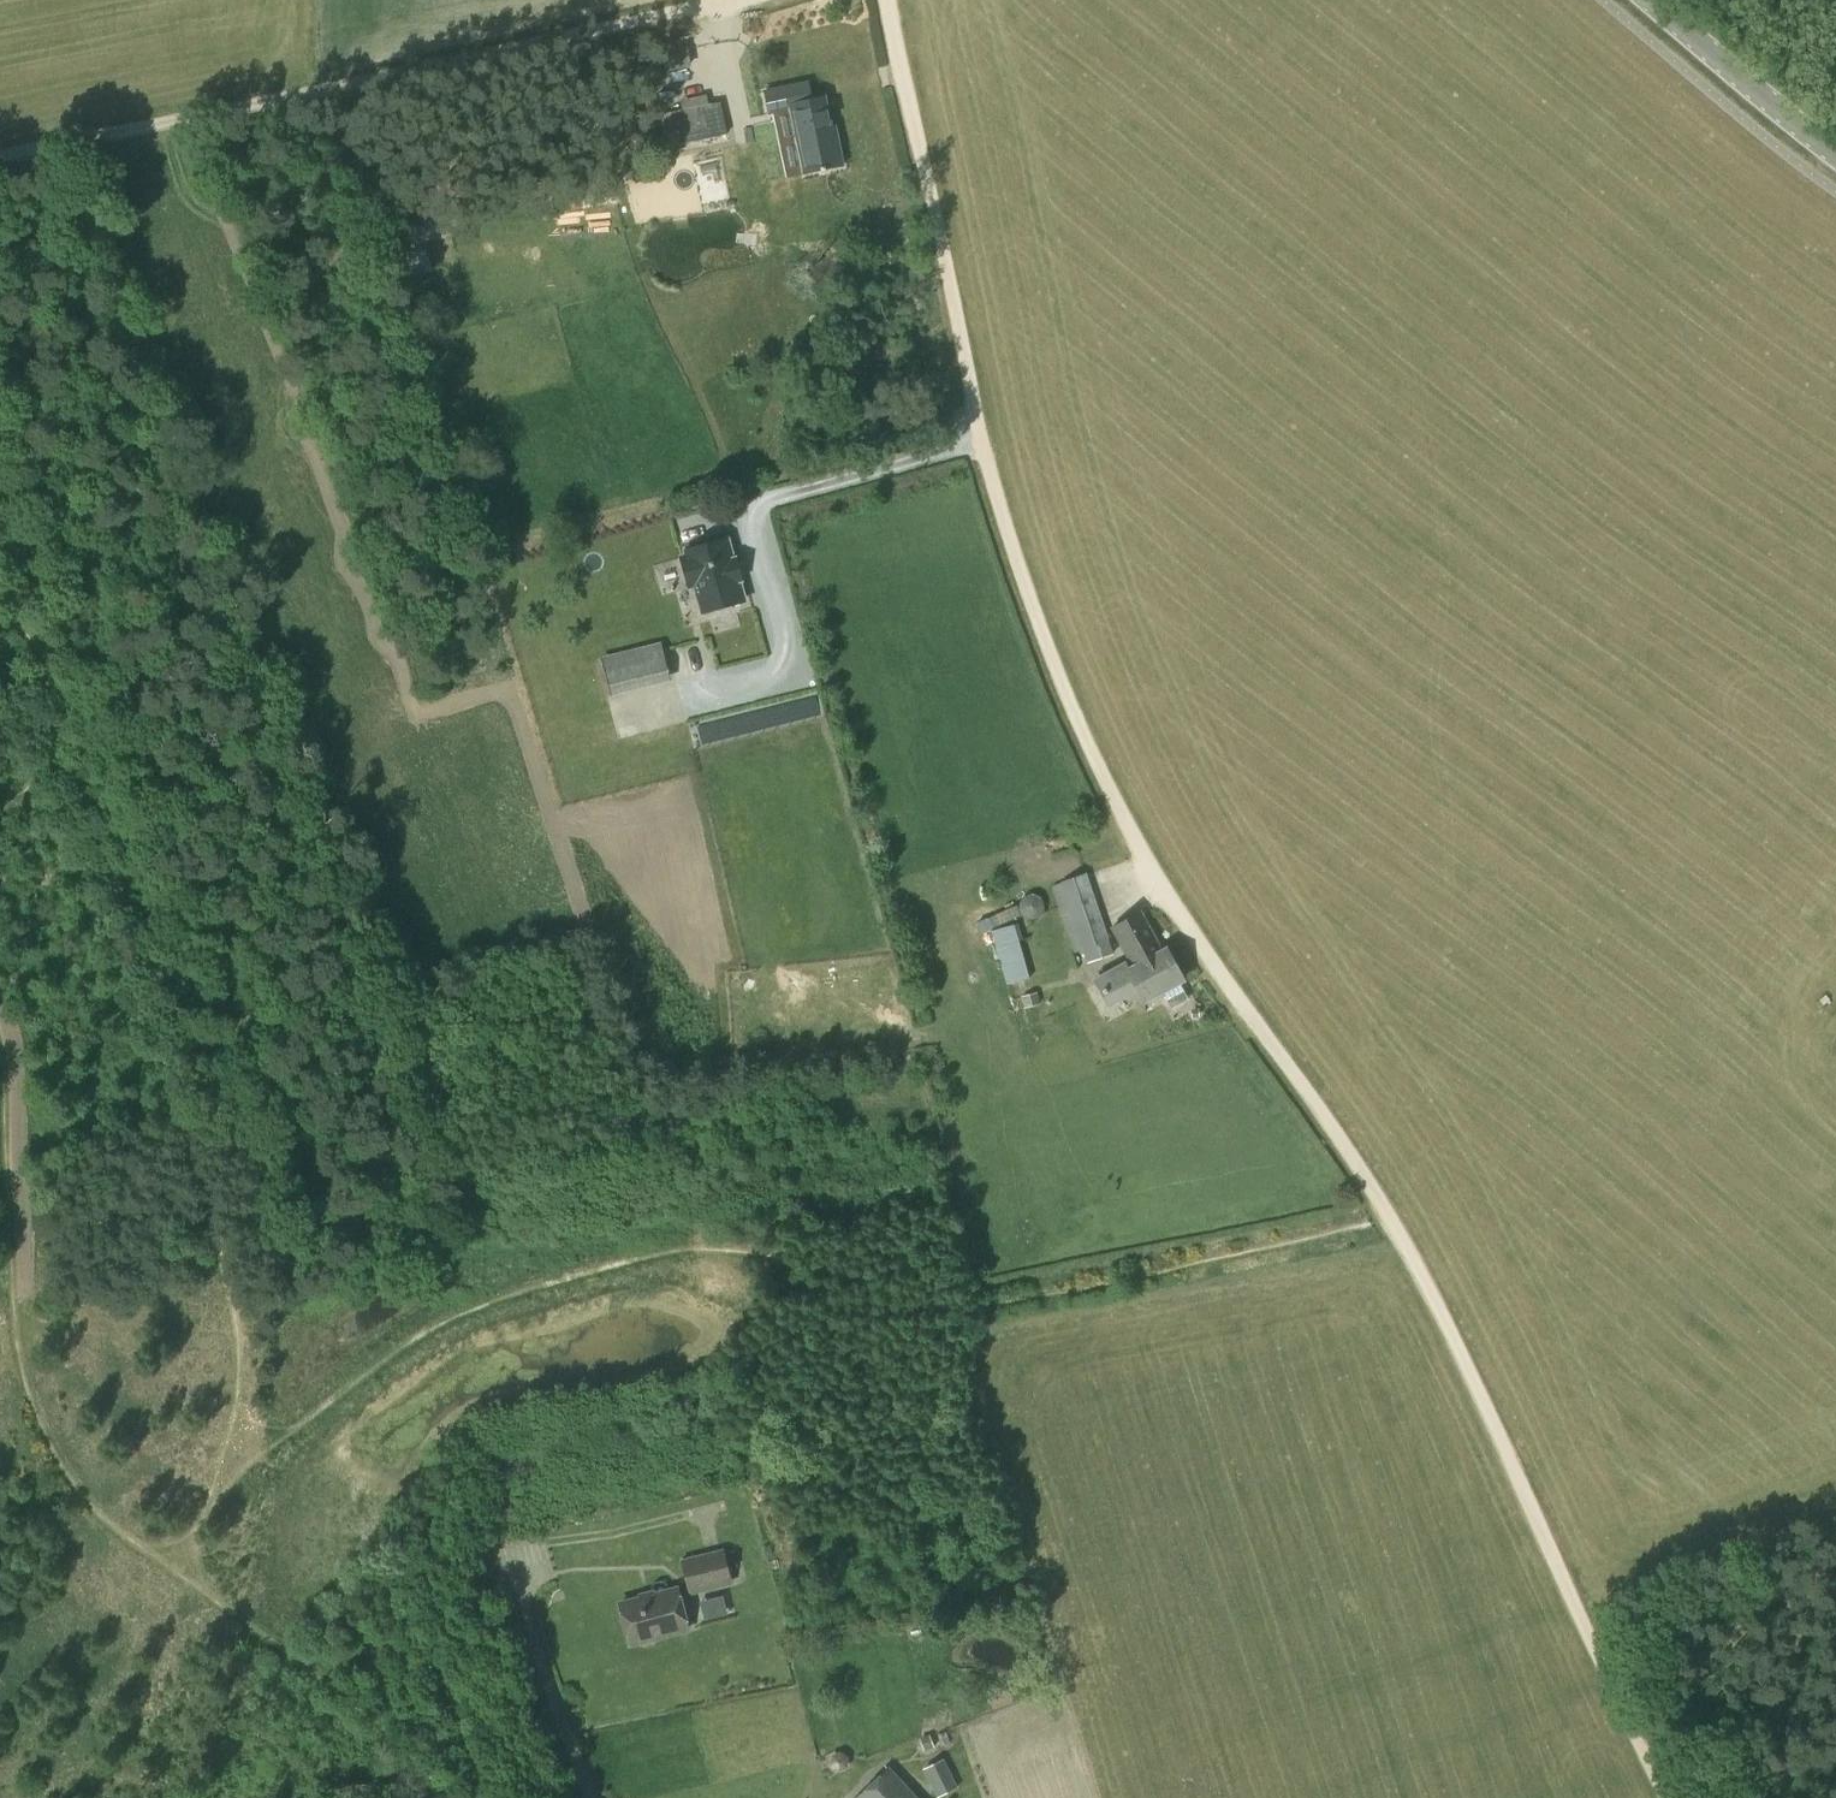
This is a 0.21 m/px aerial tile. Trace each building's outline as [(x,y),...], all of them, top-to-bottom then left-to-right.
[(810,100),(806,82),(764,91),(768,111),(792,106),(806,171),(842,164),(838,144),(834,144),(831,130),(830,130),(823,97),(810,100)] [(678,144),(727,134),(720,103),(671,112),(678,144)] [(722,155),(692,162),(704,215),(733,208),(722,155)] [(411,277),(432,272),(427,248),(406,253),(411,277)] [(733,558),(728,539),(686,550),(687,554),(682,555),(691,585),(695,584),(703,610),(744,598),(739,579),(741,578),(735,557),(733,558)] [(612,696),(671,681),(662,643),(603,657),(612,696)] [(1113,954),(1087,873),(1060,882),(1060,883),(1052,885),(1074,953),(1083,950),(1087,963),(1113,954)] [(1164,950),(1141,910),(1111,926),(1130,960),(1096,979),(1110,1004),(1138,989),(1146,1004),(1184,983),(1182,980),(1186,978),(1169,947),(1164,950)] [(1018,941),(997,947),(1008,985),(1030,979),(1018,941)] [(691,1591),(732,1580),(723,1549),(682,1560),(691,1591)] [(632,1643),(689,1627),(678,1587),(621,1603),(632,1643)] [(707,1597),(711,1617),(733,1613),(730,1594),(707,1597)] [(840,1750),(831,1754),(829,1764),(838,1772),(848,1767),(849,1756),(840,1750)] [(938,1797),(958,1786),(944,1759),(924,1769),(938,1797)] [(889,1767),(856,1797),(917,1797),(889,1767)]
